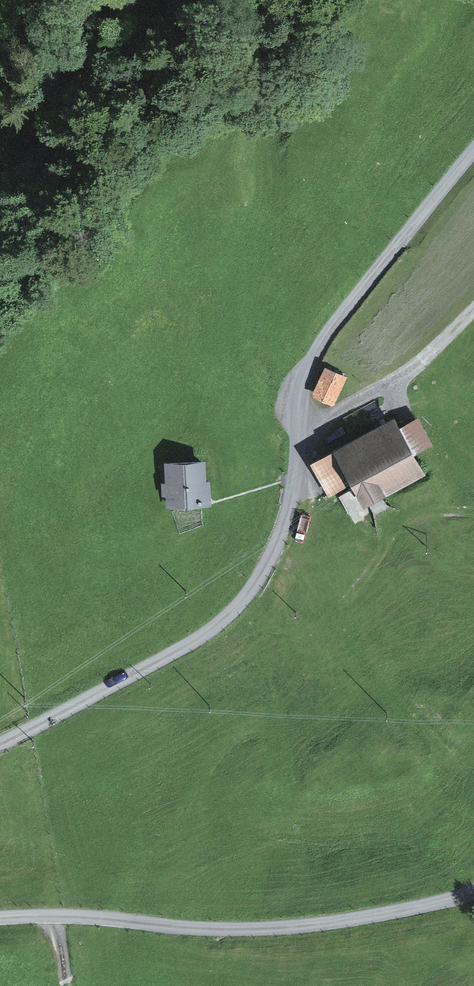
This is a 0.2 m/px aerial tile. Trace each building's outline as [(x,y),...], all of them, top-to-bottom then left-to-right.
[(326,369),(315,392),(335,401),(346,378),(326,369)] [(349,446),(383,504),(445,468),(412,410),(349,446)] [(171,451),(176,505),(216,502),(211,448),(171,451)] [(335,451),(313,463),(332,495),(353,483),(335,451)]
